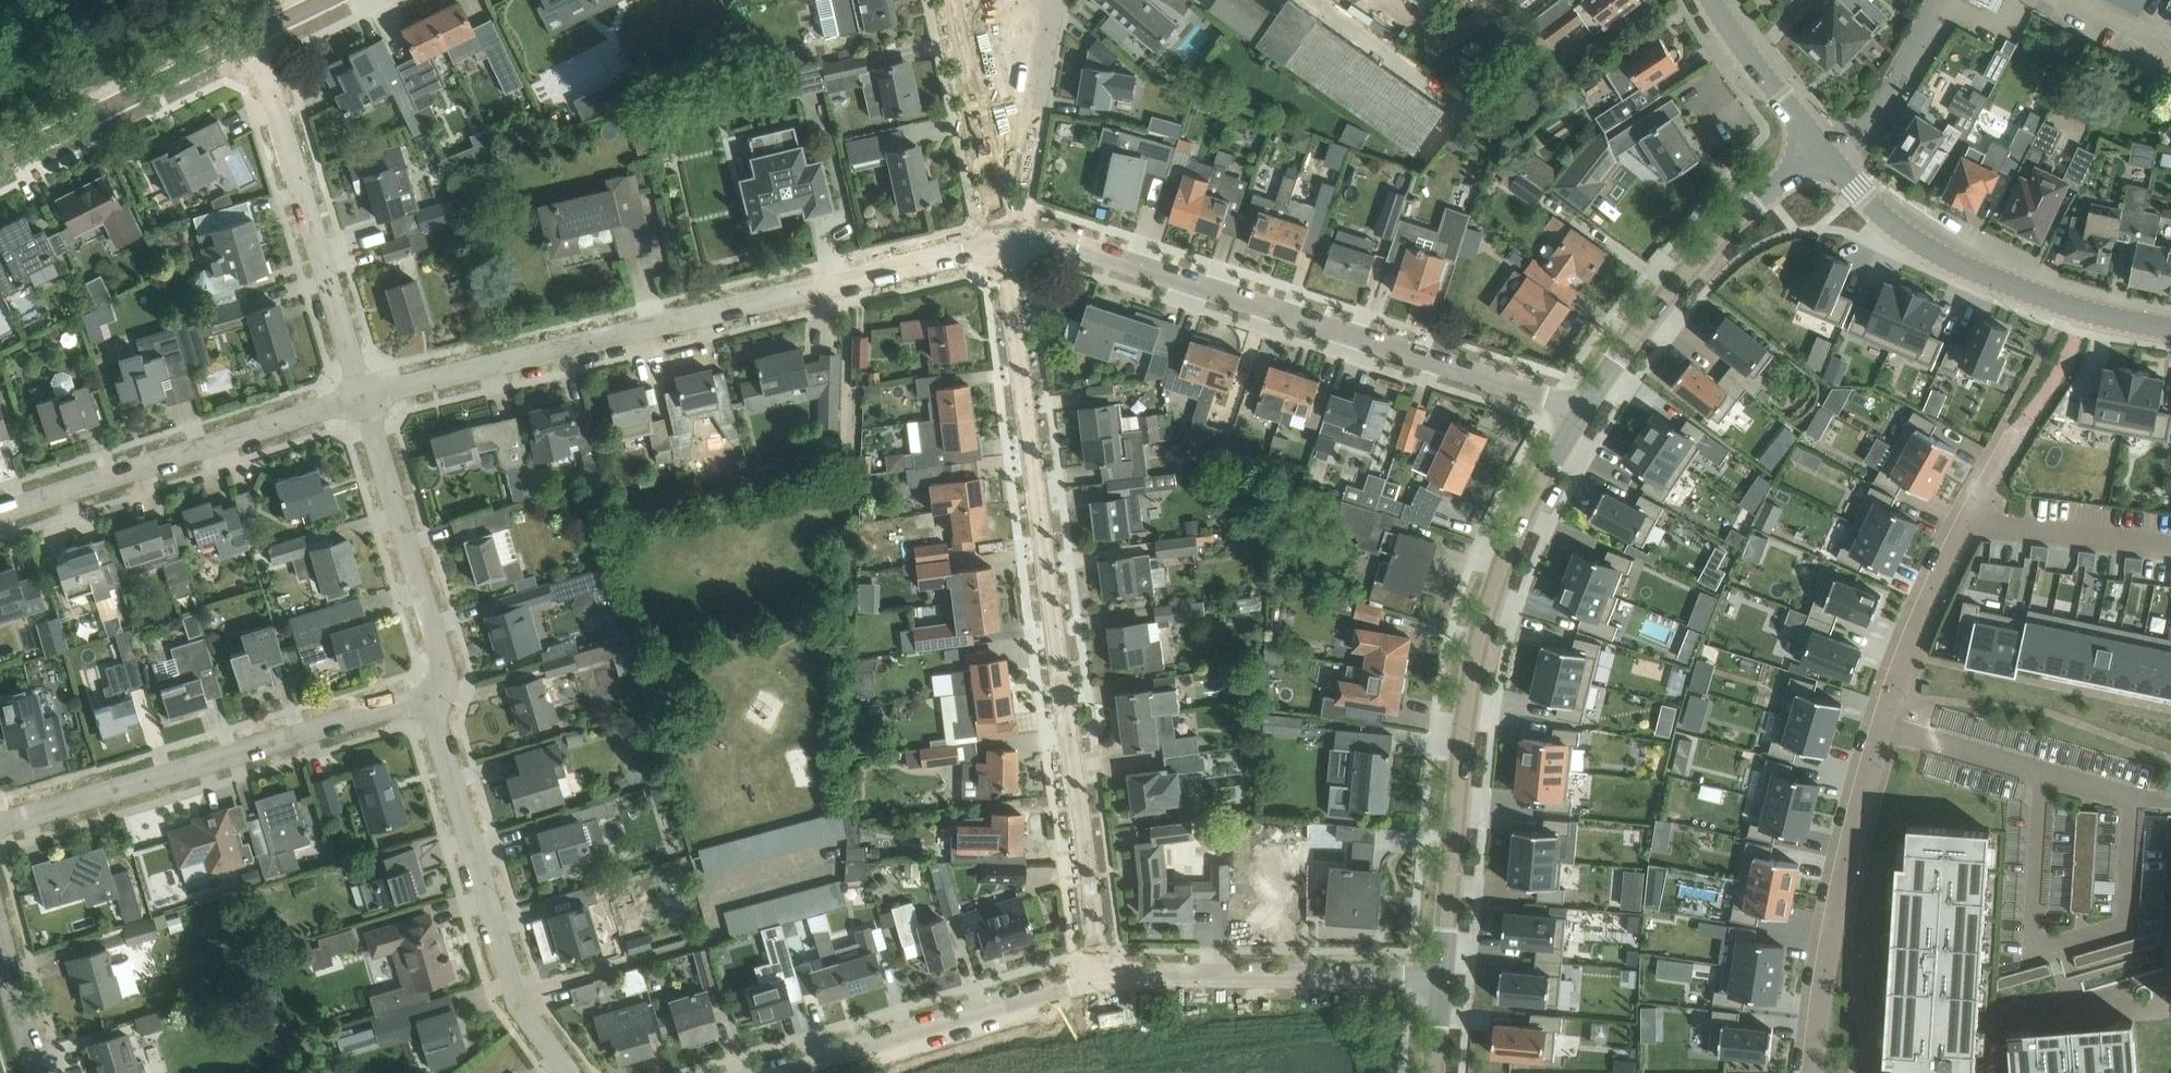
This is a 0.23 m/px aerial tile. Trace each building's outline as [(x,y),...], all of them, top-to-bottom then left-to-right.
[(547,10),(569,0),(543,0),(547,10)] [(824,37),(864,28),(864,29),(900,22),(899,20),(894,22),(889,1),(892,0),(816,0),(824,37)] [(1178,23),(1151,0),(1098,0),(1155,49),(1178,23)] [(1415,154),(1446,109),(1292,0),(1289,0),(1279,14),(1259,0),(1199,0),(1415,154)] [(1533,19),(1552,44),(1587,18),(1597,32),(1623,12),(1639,0),(1584,0),(1576,6),(1572,0),(1558,0),(1549,7),(1533,19)] [(1802,39),(1829,65),(1838,55),(1843,59),(1842,60),(1844,62),(1887,16),(1870,0),(1831,0),(1825,6),(1830,10),(1802,39)] [(2000,13),(2006,0),(1974,0),(2000,13)] [(2139,15),(2146,0),(2110,0),(2139,15)] [(459,1),(431,15),(446,45),(474,32),(472,27),(469,21),(459,1)] [(431,15),(403,29),(416,55),(417,57),(410,61),(413,60),(421,77),(423,76),(430,90),(445,82),(431,53),(446,45),(431,15)] [(491,18),(472,27),(474,32),(482,48),(484,48),(496,72),(497,71),(507,92),(521,86),(510,65),(513,63),(501,38),(491,18)] [(1602,112),(1596,116),(1606,131),(1639,110),(1657,98),(1660,96),(1664,93),(1659,86),(1655,79),(1679,63),(1676,58),(1677,57),(1678,57),(1678,56),(1679,55),(1680,55),(1680,54),(1681,53),(1681,52),(1681,51),(1681,50),(1681,49),(1680,48),(1680,47),(1679,46),(1678,45),(1677,44),(1676,44),(1674,44),(1673,44),(1672,44),(1671,44),(1670,45),(1668,46),(1662,36),(1626,59),(1608,71),(1610,75),(1615,83),(1625,98),(1602,112)] [(1089,49),(1081,101),(1111,106),(1113,91),(1131,94),(1133,77),(1134,73),(1116,70),(1109,69),(1111,58),(1117,51),(1100,37),(1089,49)] [(405,84),(393,58),(383,38),(349,54),(354,65),(347,69),(342,58),(322,67),(345,113),(365,104),(360,94),(367,91),(372,100),(405,84)] [(2012,54),(2017,43),(2008,38),(2002,49),(2012,54)] [(841,61),(822,65),(826,79),(858,72),(859,79),(861,84),(867,83),(874,116),(918,106),(914,88),(910,89),(904,62),(866,70),(863,56),(841,61)] [(819,60),(769,72),(771,83),(783,80),(787,97),(826,88),(826,86),(819,60)] [(416,79),(406,84),(417,108),(418,109),(430,104),(435,101),(430,90),(423,76),(421,77),(416,79)] [(615,81),(574,102),(584,122),(625,102),(615,81)] [(1905,137),(1891,158),(1917,175),(1918,173),(1930,181),(1960,136),(1966,139),(1974,122),(1989,96),(1975,88),(1972,94),(1959,87),(1948,108),(1959,114),(1963,117),(1958,127),(1954,124),(1949,122),(1945,129),(1919,115),(1905,137)] [(1700,159),(1673,117),(1682,111),(1673,97),(1623,130),(1632,145),(1644,138),(1671,178),(1700,159)] [(430,104),(418,109),(424,121),(436,116),(430,104)] [(424,121),(418,109),(417,108),(404,115),(414,135),(428,128),(424,121)] [(196,184),(213,176),(207,162),(216,157),(212,149),(229,141),(218,119),(165,145),(168,150),(153,158),(167,187),(192,175),(196,184)] [(1166,119),(1162,132),(1179,137),(1183,123),(1166,119)] [(2023,178),(2005,216),(2024,226),(2023,228),(2025,229),(2024,235),(2026,239),(2030,240),(2035,240),(2038,236),(2041,237),(2050,217),(2067,181),(2039,168),(2046,153),(2053,155),(2065,130),(2045,120),(2038,134),(2017,176),(2023,178)] [(646,122),(632,126),(635,140),(649,137),(646,122)] [(749,219),(752,229),(780,222),(777,211),(783,210),(783,212),(797,208),(797,206),(802,205),(805,216),(833,210),(821,159),(806,163),(801,144),(799,145),(794,125),(748,136),(753,156),(750,157),(755,175),(739,179),(748,214),(746,214),(747,220),(749,219)] [(1955,176),(1945,196),(1947,197),(1948,201),(1957,205),(1960,204),(1961,204),(1963,205),(1965,201),(1977,207),(1988,185),(1992,186),(2001,168),(2017,176),(2038,134),(2024,126),(2021,125),(2011,147),(2010,148),(1994,140),(1988,152),(1971,143),(1955,176)] [(1118,129),(1106,126),(1102,143),(1107,144),(1103,166),(1115,168),(1108,198),(1110,199),(1110,200),(1114,201),(1115,200),(1136,205),(1145,167),(1168,175),(1180,139),(1166,135),(1164,140),(1118,127),(1118,129)] [(1616,156),(1617,156),(1610,138),(1610,139),(1607,131),(1590,142),(1556,185),(1586,209),(1606,184),(1601,180),(1617,159),(1616,156)] [(855,169),(891,161),(901,207),(925,202),(926,205),(930,204),(929,201),(938,199),(935,179),(925,181),(917,144),(914,145),(915,146),(903,148),(900,132),(848,144),(852,162),(854,161),(855,169)] [(1196,227),(1211,179),(1187,171),(1194,151),(1191,150),(1194,142),(1180,137),(1180,139),(1168,175),(1184,180),(1171,219),(1196,227)] [(2154,167),(2159,146),(2134,141),(2130,162),(2154,167)] [(407,210),(417,207),(411,185),(405,166),(407,166),(400,143),(385,147),(349,158),(358,191),(370,188),(379,219),(404,211),(406,213),(407,210)] [(2083,182),(2097,155),(2080,147),(2067,175),(2083,182)] [(229,154),(238,184),(253,180),(244,150),(229,154)] [(2162,163),(2170,164),(2170,152),(2165,151),(2162,163)] [(464,152),(447,159),(454,177),(471,169),(464,152)] [(1211,179),(1196,227),(1220,235),(1228,211),(1238,214),(1246,191),(1236,187),(1239,177),(1226,173),(1228,166),(1216,162),(1216,163),(1211,179)] [(1546,190),(1519,172),(1505,163),(1498,173),(1504,176),(1501,180),(1510,186),(1509,187),(1535,206),(1546,190)] [(1523,167),(1519,172),(1546,190),(1560,171),(1552,165),(1541,180),(1523,167)] [(652,248),(647,227),(634,172),(605,179),(607,189),(577,197),(553,202),(539,205),(551,255),(580,248),(576,232),(612,224),(620,256),(652,248)] [(1295,189),(1298,177),(1286,173),(1278,199),(1255,192),(1247,217),(1257,220),(1249,244),(1274,252),(1290,203),(1295,189)] [(117,198),(115,195),(105,176),(89,184),(90,188),(63,202),(61,198),(58,199),(76,234),(105,218),(115,238),(139,225),(123,195),(117,198)] [(1290,203),(1274,252),(1299,260),(1306,240),(1311,225),(1317,206),(1330,210),(1337,185),(1323,181),(1316,206),(1291,198),(1290,203)] [(2154,242),(2161,214),(2145,211),(2150,187),(2129,183),(2124,206),(2123,208),(2122,215),(2118,237),(2140,242),(2131,283),(2170,292),(2170,246),(2154,242)] [(1392,237),(1406,195),(1391,189),(1376,231),(1392,237)] [(234,203),(228,192),(212,200),(215,209),(234,203)] [(416,210),(422,231),(462,219),(455,198),(416,210)] [(269,272),(247,200),(234,204),(211,212),(195,216),(199,233),(198,233),(208,268),(203,269),(194,287),(196,293),(202,296),(243,284),(242,280),(269,272)] [(2065,214),(2059,224),(2073,227),(2071,236),(2066,257),(2087,261),(2087,264),(2092,268),(2100,269),(2107,268),(2111,250),(2113,250),(2114,247),(2111,246),(2114,236),(2118,237),(2122,215),(2123,208),(2093,202),(2092,209),(2091,209),(2089,217),(2075,215),(2075,216),(2065,214)] [(1400,227),(1389,260),(1404,265),(1403,268),(1403,267),(1400,277),(1395,276),(1391,288),(1395,290),(1395,291),(1433,304),(1440,283),(1441,280),(1438,279),(1444,260),(1446,256),(1457,259),(1472,212),(1447,204),(1436,238),(1437,238),(1432,253),(1411,246),(1416,232),(1400,227)] [(1606,253),(1573,229),(1574,227),(1554,214),(1545,228),(1564,241),(1556,253),(1554,252),(1549,259),(1540,252),(1535,258),(1558,276),(1567,283),(1577,268),(1589,277),(1606,253)] [(48,236),(45,230),(35,235),(25,216),(0,228),(0,247),(4,255),(0,257),(0,289),(2,294),(31,280),(28,272),(58,257),(57,255),(69,249),(60,230),(48,236)] [(1376,253),(1372,252),(1376,240),(1340,228),(1336,240),(1333,248),(1326,269),(1367,282),(1376,253)] [(387,259),(407,253),(429,246),(424,232),(382,244),(387,259)] [(1546,339),(1569,306),(1547,291),(1558,276),(1535,258),(1535,257),(1532,262),(1515,250),(1510,257),(1526,269),(1525,271),(1529,274),(1527,276),(1516,268),(1490,305),(1504,315),(1507,312),(1546,339)] [(1803,274),(1795,293),(1803,296),(1799,306),(1841,324),(1851,300),(1837,294),(1851,263),(1822,251),(1811,278),(1803,274)] [(85,281),(90,290),(97,304),(112,297),(100,274),(85,281)] [(415,279),(388,288),(401,330),(428,322),(415,279)] [(1860,306),(1850,330),(1891,347),(1915,289),(1897,282),(1896,284),(1887,280),(1874,312),(1860,306)] [(1915,289),(1891,347),(1933,365),(1943,341),(1929,335),(1942,303),(1933,300),(1934,297),(1915,289)] [(247,297),(205,310),(210,325),(210,327),(250,316),(252,322),(265,367),(282,362),(282,363),(288,361),(287,360),(293,358),(277,302),(275,303),(276,304),(245,314),(241,301),(247,299),(247,297)] [(1153,349),(1154,346),(1161,325),(1159,324),(1159,326),(1093,304),(1093,303),(1092,303),(1078,346),(1109,356),(1114,340),(1141,348),(1143,344),(1152,347),(1152,349),(1153,349)] [(99,306),(83,314),(87,329),(100,325),(100,323),(104,322),(99,306)] [(205,310),(174,319),(175,325),(183,349),(185,358),(205,352),(198,329),(210,325),(205,310)] [(1953,342),(1943,366),(1957,372),(1959,367),(1987,379),(1989,374),(1997,377),(2005,359),(1997,355),(2008,328),(1980,316),(1967,348),(1953,342)] [(1713,335),(1709,340),(1735,361),(1727,372),(1747,388),(1755,395),(1769,379),(1760,372),(1775,354),(1728,317),(1723,322),(1722,320),(1711,333),(1713,335)] [(937,318),(901,323),(903,337),(931,334),(934,359),(942,358),(964,355),(960,322),(939,324),(937,318)] [(125,377),(115,380),(122,401),(142,395),(144,402),(167,395),(161,378),(188,371),(195,396),(197,396),(189,370),(185,358),(183,349),(175,325),(148,333),(136,336),(141,353),(120,359),(125,377)] [(1206,381),(1219,346),(1210,343),(1211,339),(1195,333),(1194,337),(1193,337),(1187,356),(1173,351),(1164,377),(1162,381),(1179,386),(1183,374),(1206,381)] [(853,335),(852,365),(867,366),(868,335),(853,335)] [(1164,377),(1173,351),(1158,346),(1147,378),(1164,377)] [(1218,385),(1231,389),(1243,353),(1219,346),(1206,381),(1201,399),(1213,402),(1218,385)] [(835,425),(836,410),(837,354),(822,354),(822,361),(803,365),(803,363),(801,364),(799,354),(803,353),(803,352),(778,358),(777,353),(757,358),(759,366),(757,366),(759,371),(760,371),(762,379),(742,384),(747,406),(767,402),(765,391),(806,381),(808,398),(821,395),(820,425),(835,425)] [(1692,361),(1673,385),(1720,423),(1747,388),(1727,372),(1719,382),(1692,361)] [(1286,407),(1298,371),(1272,363),(1256,413),(1278,420),(1280,421),(1285,406),(1286,407)] [(2084,397),(2079,423),(2123,431),(2135,369),(2116,366),(2115,368),(2105,367),(2099,400),(2084,397)] [(1828,367),(1824,377),(1840,384),(1844,374),(1828,367)] [(743,445),(732,402),(731,399),(718,402),(710,369),(676,377),(686,419),(720,411),(729,449),(730,448),(731,454),(744,451),(743,445)] [(2123,431),(2168,440),(2170,423),(2170,414),(2158,411),(2164,378),(2154,376),(2155,373),(2135,369),(2123,431)] [(88,384),(76,388),(72,374),(64,370),(56,373),(52,381),(56,394),(37,400),(49,439),(71,432),(69,428),(84,424),(86,427),(100,422),(88,384)] [(1285,406),(1280,421),(1304,428),(1306,423),(1308,423),(1307,424),(1318,428),(1330,392),(1319,389),(1322,379),(1298,371),(1286,407),(1285,406)] [(919,377),(916,377),(918,397),(929,395),(932,418),(969,413),(969,412),(974,412),(972,400),(968,401),(967,396),(970,395),(968,383),(942,387),(940,374),(919,377)] [(1115,383),(1088,386),(1090,402),(1117,398),(1115,383)] [(671,448),(669,439),(664,418),(651,421),(642,385),(609,393),(620,440),(650,433),(654,452),(655,452),(657,463),(673,459),(670,448),(671,448)] [(864,385),(865,401),(881,400),(880,385),(864,385)] [(1833,387),(1832,389),(1848,398),(1854,387),(1833,387)] [(1384,419),(1390,401),(1361,392),(1358,401),(1334,394),(1326,417),(1321,434),(1320,434),(1316,446),(1332,452),(1336,440),(1373,451),(1378,434),(1379,434),(1381,428),(1383,428),(1385,420),(1384,419)] [(1139,414),(1122,416),(1120,402),(1082,407),(1086,436),(1171,424),(1169,413),(1158,415),(1158,413),(1139,415),(1139,414)] [(579,441),(575,424),(570,403),(547,409),(546,407),(531,410),(538,437),(533,439),(539,458),(569,449),(567,444),(579,441)] [(1820,405),(1813,419),(1827,427),(1834,413),(1820,405)] [(1915,411),(1895,446),(1944,473),(1957,450),(1931,435),(1937,424),(1915,411)] [(910,452),(904,453),(906,468),(961,461),(982,458),(982,457),(961,460),(959,447),(976,445),(975,433),(972,433),(972,430),(976,430),(974,418),(970,419),(969,413),(932,418),(918,420),(907,422),(910,452)] [(1656,413),(1640,436),(1687,467),(1700,448),(1705,451),(1704,453),(1720,464),(1731,449),(1709,434),(1710,433),(1688,419),(1681,430),(1656,413)] [(1418,436),(1475,462),(1487,435),(1455,420),(1449,435),(1408,415),(1399,446),(1414,451),(1418,436)] [(433,454),(429,457),(432,466),(437,466),(441,465),(442,468),(464,461),(465,465),(468,464),(468,465),(477,463),(475,458),(477,457),(476,451),(488,449),(497,446),(501,464),(506,467),(526,463),(521,438),(516,416),(469,427),(433,437),(437,452),(433,454)] [(1225,460),(1234,431),(1194,419),(1185,447),(1225,460)] [(1128,459),(1126,444),(1173,438),(1171,424),(1086,436),(1090,464),(1103,462),(1105,481),(1110,481),(1137,476),(1135,458),(1128,459)] [(1234,431),(1225,460),(1241,465),(1250,436),(1234,431)] [(1291,438),(1275,433),(1272,445),(1287,449),(1291,438)] [(1640,436),(1625,458),(1649,475),(1642,486),(1664,501),(1687,467),(1640,436)] [(1426,440),(1414,466),(1431,473),(1430,474),(1433,475),(1428,487),(1444,495),(1450,483),(1462,489),(1475,462),(1426,440)] [(581,446),(582,448),(590,482),(594,481),(595,486),(604,483),(595,442),(581,446)] [(1770,446),(1760,459),(1772,469),(1782,456),(1770,446)] [(1895,446),(1875,480),(1898,493),(1904,482),(1930,497),(1944,473),(1895,446)] [(860,467),(860,473),(870,474),(872,454),(860,454),(860,467)] [(1266,474),(1279,479),(1285,464),(1271,459),(1266,474)] [(961,461),(906,468),(909,486),(928,483),(932,511),(934,510),(983,504),(982,493),(984,493),(987,489),(985,479),(982,476),(980,477),(958,480),(956,470),(962,469),(961,461)] [(312,519),(318,517),(339,510),(331,483),(323,485),(318,469),(275,482),(286,518),(309,511),(312,519)] [(1370,474),(1360,504),(1378,509),(1383,494),(1388,480),(1370,474)] [(1130,494),(1148,491),(1146,475),(1137,476),(1110,481),(1111,488),(1106,489),(1104,487),(1093,489),(1090,492),(1091,501),(1090,501),(1090,503),(1092,503),(1091,501),(1094,501),(1097,519),(1092,526),(1098,531),(1099,536),(1101,536),(1106,540),(1109,535),(1131,532),(1146,530),(1143,508),(1132,510),(1130,494)] [(1872,486),(1855,521),(1905,546),(1917,522),(1890,509),(1896,497),(1872,486)] [(1751,487),(1743,499),(1756,508),(1764,496),(1751,487)] [(259,514),(257,510),(251,489),(234,494),(242,519),(259,514)] [(1605,490),(1591,517),(1644,545),(1665,506),(1642,494),(1635,506),(1605,490)] [(1403,516),(1408,502),(1383,494),(1378,509),(1403,516)] [(1378,509),(1360,504),(1344,498),(1332,535),(1346,539),(1357,534),(1361,541),(1358,542),(1361,548),(1361,547),(1380,552),(1381,548),(1397,553),(1393,564),(1382,560),(1371,597),(1372,597),(1371,603),(1371,604),(1383,607),(1385,603),(1413,612),(1419,594),(1421,594),(1437,542),(1403,531),(1407,518),(1403,516),(1378,509)] [(1766,499),(1755,524),(1771,532),(1783,507),(1766,499)] [(221,503),(213,506),(211,500),(183,509),(188,528),(193,526),(200,546),(216,541),(221,556),(250,547),(236,504),(223,508),(221,503)] [(916,561),(949,557),(947,548),(953,547),(953,548),(972,546),(972,545),(966,546),(965,536),(987,533),(983,504),(934,510),(938,542),(902,547),(903,559),(916,557),(916,561)] [(518,558),(508,525),(513,523),(507,505),(474,515),(480,534),(463,539),(476,583),(489,579),(491,587),(524,577),(518,558)] [(873,507),(861,509),(863,521),(874,519),(873,507)] [(170,521),(158,526),(156,519),(117,531),(127,560),(114,564),(118,576),(130,572),(131,574),(182,558),(179,549),(173,531),(171,524),(170,521)] [(1186,520),(1188,534),(1202,532),(1200,519),(1186,520)] [(1855,521),(1837,557),(1861,569),(1867,558),(1893,571),(1905,546),(1855,521)] [(180,522),(171,524),(173,531),(179,549),(188,547),(180,522)] [(1732,527),(1726,539),(1741,546),(1747,535),(1732,527)] [(1752,532),(1749,540),(1766,547),(1769,539),(1752,532)] [(1193,534),(1157,539),(1159,557),(1196,552),(1194,542),(1193,536),(1193,534)] [(282,542),(268,546),(273,563),(293,556),(300,577),(319,571),(324,588),(325,588),(328,599),(349,593),(346,583),(349,582),(349,580),(359,577),(353,558),(351,559),(346,541),(348,540),(348,539),(308,551),(303,535),(282,542)] [(118,576),(114,564),(106,538),(105,538),(112,560),(101,564),(93,540),(67,549),(70,559),(57,564),(63,583),(50,587),(55,601),(94,588),(91,577),(102,573),(105,580),(118,576)] [(1629,542),(1625,549),(1657,564),(1662,554),(1651,548),(1649,552),(1629,542)] [(2033,544),(2031,557),(2040,558),(2041,545),(2033,544)] [(2041,545),(2040,558),(2048,559),(2050,546),(2041,545)] [(1577,551),(1567,576),(1619,597),(1619,596),(1615,594),(1624,570),(1629,572),(1634,559),(1610,549),(1604,562),(1577,551)] [(2080,550),(2078,563),(2087,564),(2088,551),(2080,550)] [(2088,551),(2087,564),(2095,565),(2097,552),(2088,551)] [(1156,593),(1152,568),(1150,553),(1102,559),(1107,596),(1137,592),(1138,595),(1156,593)] [(2127,556),(2125,569),(2134,570),(2135,557),(2127,556)] [(952,600),(993,595),(991,577),(993,577),(991,565),(959,569),(959,570),(951,571),(949,557),(916,561),(903,563),(903,565),(895,566),(897,574),(918,571),(920,587),(950,584),(952,600)] [(2135,557),(2134,570),(2142,571),(2144,558),(2135,557)] [(1708,561),(1699,579),(1717,589),(1726,571),(1719,567),(1708,561)] [(1982,561),(1979,576),(1993,578),(1994,562),(1990,562),(1982,561)] [(184,564),(166,569),(173,595),(192,590),(184,564)] [(11,606),(14,616),(44,606),(34,576),(33,576),(33,578),(19,582),(14,567),(0,571),(0,610),(11,606)] [(558,601),(608,585),(602,567),(549,583),(492,601),(495,613),(490,615),(498,639),(494,640),(498,655),(496,656),(497,659),(541,643),(530,605),(552,598),(558,601)] [(1826,573),(1810,614),(1835,624),(1839,612),(1871,624),(1882,595),(1826,573)] [(1567,576),(1556,602),(1584,613),(1579,625),(1614,639),(1619,626),(1609,622),(1619,597),(1567,576)] [(858,581),(857,610),(873,611),(873,582),(858,581)] [(1702,589),(1695,606),(1711,613),(1718,596),(1702,589)] [(955,621),(915,626),(915,628),(917,649),(935,647),(974,643),(973,631),(999,627),(998,615),(996,615),(994,595),(952,600),(955,621)] [(1371,604),(1371,603),(1340,595),(1336,610),(1380,623),(1384,608),(1383,607),(1371,604)] [(1255,610),(1253,597),(1233,600),(1235,612),(1255,610)] [(1133,624),(1111,626),(1116,664),(1145,660),(1146,670),(1165,668),(1166,668),(1160,626),(1171,625),(1170,619),(1185,617),(1194,616),(1194,615),(1206,614),(1204,600),(1183,603),(1157,607),(1158,620),(1133,624)] [(1964,600),(1958,629),(1973,632),(1967,662),(1992,667),(2003,614),(1979,609),(1980,604),(1964,600)] [(336,604),(289,618),(303,663),(339,653),(343,665),(382,653),(373,620),(343,629),(336,604)] [(618,639),(624,637),(613,604),(599,609),(609,643),(618,639)] [(2003,614),(1992,667),(2017,672),(2030,609),(2029,609),(2027,619),(2003,614)] [(2030,609),(2017,672),(2018,672),(2020,662),(2042,667),(2053,614),(2030,609)] [(1810,614),(1794,655),(1850,677),(1852,671),(1854,672),(1861,656),(1858,655),(1861,649),(1830,636),(1835,624),(1810,614)] [(2053,614),(2042,667),(2065,671),(2076,619),(2053,614)] [(59,616),(42,621),(51,652),(68,647),(59,616)] [(2076,619),(2065,671),(2088,676),(2099,623),(2076,619)] [(284,657),(277,637),(273,623),(241,633),(246,649),(231,653),(241,688),(272,678),(274,684),(275,684),(268,662),(284,657)] [(2099,623),(2088,676),(2111,681),(2122,628),(2099,623)] [(1373,631),(1359,628),(1351,627),(1347,630),(1345,642),(1348,645),(1356,646),(1355,647),(1370,650),(1367,667),(1404,673),(1410,637),(1374,630),(1373,631)] [(1689,627),(1685,638),(1699,643),(1703,633),(1689,627)] [(915,628),(901,629),(903,650),(917,649),(915,628)] [(2122,628),(2111,681),(2134,686),(2145,633),(2122,628)] [(2145,633),(2134,686),(2157,691),(2168,638),(2145,633)] [(184,715),(183,712),(208,704),(198,670),(213,665),(204,635),(173,645),(176,656),(153,662),(161,686),(169,716),(170,716),(171,719),(184,715)] [(1265,647),(1287,651),(1289,640),(1267,636),(1265,647)] [(1544,643),(1537,669),(1592,683),(1602,643),(1576,637),(1573,650),(1544,643)] [(2157,691),(2170,693),(2170,638),(2168,638),(2157,691)] [(544,660),(543,661),(548,677),(613,656),(617,655),(622,653),(618,639),(609,643),(578,651),(578,649),(565,653),(551,658),(544,660)] [(568,642),(547,648),(551,658),(565,653),(578,649),(575,640),(568,642)] [(1285,663),(1287,651),(1265,647),(1265,649),(1267,650),(1265,659),(1285,663)] [(297,648),(283,652),(288,669),(302,665),(297,648)] [(969,669),(952,671),(954,692),(955,692),(965,691),(1007,685),(1004,658),(981,661),(980,651),(986,650),(986,649),(967,651),(969,669)] [(106,702),(93,706),(96,716),(97,721),(98,721),(103,736),(105,735),(108,745),(128,739),(125,729),(142,724),(131,690),(147,685),(140,664),(138,657),(105,667),(111,688),(115,700),(107,702),(106,702)] [(873,657),(856,658),(857,671),(873,671),(873,657)] [(1325,695),(1322,713),(1366,722),(1369,705),(1385,707),(1397,709),(1404,673),(1367,667),(1367,668),(1348,665),(1345,681),(1341,680),(1338,697),(1325,695)] [(1537,669),(1531,696),(1560,703),(1557,716),(1582,722),(1592,683),(1537,669)] [(1181,710),(1177,674),(1156,677),(1157,692),(1152,692),(1152,689),(1120,693),(1123,717),(1155,713),(1181,710)] [(1792,676),(1780,714),(1834,730),(1842,704),(1814,695),(1817,683),(1792,676)] [(521,729),(542,722),(552,719),(539,677),(508,687),(521,729)] [(958,720),(954,721),(956,737),(977,734),(978,739),(997,736),(995,716),(1011,714),(1007,685),(965,691),(955,692),(954,692),(958,720)] [(42,717),(36,692),(0,701),(0,703),(2,703),(10,741),(9,741),(10,743),(34,738),(39,760),(31,762),(31,763),(67,755),(57,715),(42,718),(42,717)] [(1693,694),(1683,725),(1697,729),(1701,716),(1689,712),(1694,695),(1693,694)] [(1663,703),(1661,713),(1675,716),(1678,707),(1663,703)] [(1155,713),(1123,717),(1123,721),(1127,749),(1149,746),(1159,745),(1164,744),(1163,739),(1176,737),(1173,711),(1155,713)] [(1301,734),(1303,716),(1264,713),(1263,730),(1301,734)] [(1773,740),(1769,752),(1794,760),(1798,747),(1827,756),(1834,730),(1780,714),(1780,715),(1785,716),(1778,741),(1773,740)] [(584,743),(580,728),(566,732),(570,747),(584,743)] [(1523,738),(1520,765),(1571,771),(1574,744),(1579,745),(1580,731),(1554,728),(1553,742),(1523,738)] [(1338,729),(1330,813),(1339,814),(1361,816),(1362,806),(1386,808),(1393,735),(1372,733),(1361,732),(1338,729)] [(1176,737),(1163,739),(1164,744),(1166,755),(1182,753),(1191,752),(1200,750),(1197,734),(1176,737)] [(945,738),(930,740),(931,746),(946,744),(945,738)] [(1689,757),(1693,741),(1681,738),(1677,754),(1689,757)] [(527,811),(531,810),(563,801),(555,776),(565,773),(555,743),(517,755),(523,774),(509,777),(519,809),(525,807),(527,811)] [(909,768),(922,766),(958,761),(956,743),(906,750),(909,768)] [(964,761),(963,779),(977,780),(977,797),(991,797),(991,786),(993,786),(1015,787),(1016,749),(996,748),(986,748),(986,761),(978,761),(964,761)] [(1133,792),(1127,793),(1129,809),(1135,808),(1135,812),(1157,809),(1169,807),(1168,802),(1182,800),(1178,771),(1184,770),(1182,753),(1166,755),(1167,768),(1162,769),(1152,770),(1130,773),(1133,792)] [(1770,772),(1763,798),(1813,810),(1819,783),(1790,776),(1793,764),(1768,758),(1765,770),(1770,772)] [(371,829),(406,819),(399,795),(395,797),(384,762),(354,771),(371,829)] [(1520,765),(1517,792),(1547,796),(1546,809),(1572,812),(1573,798),(1568,797),(1571,771),(1520,765)] [(339,807),(336,799),(330,778),(315,783),(324,812),(339,807)] [(670,797),(666,783),(650,788),(655,802),(670,797)] [(304,826),(301,814),(294,793),(279,798),(278,794),(257,800),(256,799),(255,799),(270,850),(258,853),(264,875),(265,875),(267,883),(298,875),(296,868),(300,867),(294,847),(309,842),(307,833),(308,833),(306,826),(304,826)] [(1752,822),(1748,835),(1774,841),(1777,829),(1806,836),(1813,810),(1763,798),(1763,799),(1768,800),(1762,825),(1752,822)] [(543,853),(533,856),(539,878),(560,872),(566,870),(564,864),(608,851),(598,818),(610,814),(606,800),(560,814),(563,824),(548,829),(537,832),(543,853)] [(214,818),(171,831),(181,864),(205,857),(210,872),(243,862),(227,809),(212,813),(214,818)] [(2077,809),(2070,912),(2093,913),(2099,810),(2077,809)] [(827,814),(833,838),(845,835),(845,832),(839,811),(827,814)] [(996,861),(1007,861),(1008,850),(1020,850),(1021,813),(999,812),(987,812),(987,815),(964,816),(960,823),(957,823),(957,825),(952,831),(951,861),(996,861)] [(820,842),(833,838),(827,814),(814,818),(820,842)] [(808,845),(820,842),(814,818),(801,821),(808,845)] [(1515,829),(1512,856),(1563,860),(1563,859),(1558,859),(1560,833),(1570,834),(1572,821),(1545,818),(1544,832),(1515,829)] [(1657,818),(1655,831),(1671,834),(1673,821),(1657,818)] [(1193,882),(1169,882),(1166,841),(1196,837),(1193,819),(1153,824),(1155,842),(1140,843),(1144,882),(1144,915),(1171,915),(1171,920),(1193,920),(1193,895),(1213,895),(1213,898),(1229,898),(1230,862),(1212,862),(1212,880),(1193,880),(1193,882)] [(795,849),(808,845),(801,821),(789,825),(795,849)] [(1376,826),(1354,824),(1337,823),(1336,840),(1355,842),(1353,868),(1336,866),(1334,890),(1324,889),(1322,916),(1376,920),(1378,900),(1374,900),(1376,871),(1372,870),(1376,826)] [(782,852),(795,849),(789,825),(776,828),(782,852)] [(1886,1060),(1894,1060),(1893,1072),(1976,1072),(1977,1049),(1978,1029),(1980,1002),(1981,982),(1983,955),(1984,935),(1986,908),(1987,888),(1991,830),(1909,825),(1908,842),(1907,863),(1899,863),(1897,882),(1896,902),(1894,929),(1893,949),(1891,976),(1890,996),(1886,1060)] [(770,855),(782,852),(776,828),(763,831),(770,855)] [(757,859),(770,855),(763,831),(751,835),(757,859)] [(744,862),(757,859),(751,835),(738,838),(744,862)] [(731,866),(744,862),(738,838),(725,842),(731,866)] [(1747,841),(1740,880),(1795,891),(1800,864),(1771,858),(1773,846),(1747,841)] [(719,869),(731,866),(725,842),(713,845),(719,869)] [(706,873),(719,869),(713,845),(700,849),(706,873)] [(847,847),(846,859),(848,859),(863,860),(866,860),(867,849),(867,846),(858,846),(847,845),(847,847)] [(369,908),(399,899),(420,892),(413,870),(421,868),(415,848),(394,854),(364,864),(368,880),(361,882),(369,908)] [(58,881),(39,886),(45,907),(84,895),(92,893),(95,903),(119,895),(112,874),(105,850),(79,858),(80,863),(55,871),(58,881)] [(1512,856),(1509,883),(1539,886),(1538,899),(1565,901),(1566,888),(1561,887),(1563,860),(1512,856)] [(846,859),(845,880),(868,877),(863,860),(848,859),(846,859)] [(945,914),(960,909),(948,860),(931,865),(945,914)] [(905,861),(904,872),(919,872),(919,861),(905,861)] [(996,879),(1003,880),(1025,880),(1025,861),(1007,861),(996,861),(996,879)] [(1650,862),(1645,906),(1660,908),(1668,866),(1650,862)] [(1625,869),(1621,906),(1641,908),(1645,871),(1625,869)] [(1740,880),(1732,919),(1758,924),(1760,912),(1789,917),(1795,891),(1740,880)] [(573,953),(598,946),(591,921),(611,915),(601,881),(546,898),(547,899),(569,892),(574,908),(550,915),(563,958),(573,955),(573,953)] [(827,885),(833,908),(836,907),(845,904),(839,881),(827,885)] [(820,911),(823,911),(833,908),(827,885),(814,888),(820,911)] [(808,915),(809,915),(820,911),(814,888),(801,891),(808,915)] [(795,918),(808,915),(801,891),(789,895),(795,918)] [(782,922),(795,918),(789,895),(776,898),(782,922)] [(960,915),(968,942),(982,938),(986,950),(1032,937),(1020,897),(960,915)] [(770,925),(781,922),(782,922),(776,898),(763,902),(770,925)] [(144,916),(139,900),(126,905),(124,913),(126,921),(144,916)] [(892,909),(880,913),(885,927),(896,924),(902,945),(903,949),(906,958),(926,952),(930,967),(933,966),(939,969),(949,966),(952,961),(955,959),(949,939),(943,917),(919,924),(912,900),(891,907),(892,909)] [(757,929),(761,928),(770,925),(763,902),(751,905),(757,929)] [(744,933),(757,929),(751,905),(738,909),(744,933)] [(725,912),(732,936),(744,933),(738,909),(725,912)] [(809,960),(795,965),(803,991),(817,987),(820,1000),(847,992),(834,948),(832,941),(828,928),(826,923),(823,911),(820,911),(809,915),(814,932),(821,957),(825,971),(813,975),(809,960)] [(1504,918),(1502,935),(1505,936),(1504,942),(1537,945),(1536,959),(1563,961),(1567,917),(1507,912),(1506,919),(1504,918)] [(375,1014),(400,1006),(421,1000),(417,986),(452,976),(447,958),(450,957),(449,954),(442,957),(429,914),(408,921),(367,932),(374,954),(392,948),(403,985),(369,995),(375,1014)] [(180,915),(167,919),(171,931),(183,928),(180,915)] [(1629,915),(1628,932),(1639,933),(1641,916),(1629,915)] [(128,946),(160,936),(154,918),(123,927),(128,946)] [(759,984),(746,988),(749,998),(755,1019),(792,1008),(790,1003),(803,998),(796,973),(793,964),(787,943),(781,922),(770,925),(761,928),(767,948),(770,961),(754,965),(759,984)] [(1725,963),(1725,964),(1780,973),(1784,946),(1755,941),(1757,929),(1731,925),(1729,938),(1734,938),(1730,964),(1725,963)] [(859,941),(834,948),(847,992),(883,981),(874,952),(877,951),(877,950),(875,944),(870,929),(869,926),(856,930),(859,941)] [(353,928),(325,936),(331,954),(358,946),(353,928)] [(2161,929),(2073,955),(2077,967),(2161,943),(2161,929)] [(647,934),(631,939),(635,953),(652,948),(647,934)] [(707,947),(694,951),(703,985),(716,981),(707,947)] [(99,951),(79,957),(84,977),(79,978),(87,1007),(96,1004),(121,997),(138,992),(129,959),(112,964),(107,949),(99,951)] [(1629,949),(1628,964),(1638,964),(1639,950),(1629,949)] [(1659,957),(1657,976),(1670,978),(1673,959),(1659,957)] [(1502,969),(1499,1000),(1559,1005),(1563,961),(1536,959),(1535,972),(1502,969)] [(1998,977),(1997,990),(2053,974),(2050,962),(1998,977)] [(1716,990),(1714,1003),(1745,1007),(1746,995),(1776,999),(1780,973),(1725,964),(1721,991),(1716,990)] [(635,968),(619,972),(623,985),(630,983),(633,993),(647,989),(647,987),(641,966),(635,968)] [(598,995),(594,982),(571,988),(575,1002),(598,995)] [(674,1012),(657,1016),(661,1032),(679,1028),(682,1041),(686,1040),(688,1046),(715,1038),(714,1032),(718,1030),(712,1009),(706,990),(691,994),(690,992),(670,998),(674,1011),(674,1012)] [(333,1033),(332,1034),(332,1035),(335,1044),(339,1043),(342,1054),(421,1030),(432,1068),(435,1067),(456,1061),(453,1052),(465,1048),(453,1007),(403,1023),(400,1010),(449,995),(449,994),(378,1015),(373,1017),(375,1025),(354,1033),(352,1027),(334,1033),(333,1033)] [(647,1001),(595,1017),(601,1037),(611,1034),(619,1060),(652,1050),(648,1037),(656,1034),(647,1001)] [(1657,1006),(1642,1006),(1642,1020),(1657,1020),(1657,1006)] [(1714,1009),(1709,1053),(1769,1059),(1772,1029),(1739,1025),(1740,1012),(1714,1009)] [(162,1010),(135,1018),(140,1035),(167,1027),(162,1010)] [(1494,1031),(1492,1048),(1495,1048),(1494,1055),(1554,1060),(1557,1030),(1562,1030),(1563,1016),(1531,1013),(1530,1027),(1497,1024),(1496,1031),(1494,1031)] [(2009,1030),(2009,1031),(2011,1048),(2013,1072),(2137,1072),(2133,1021),(2118,1022),(2119,1033),(2025,1040),(2025,1029),(2009,1030)] [(127,1034),(89,1046),(98,1072),(146,1072),(142,1059),(135,1061),(127,1034)]
